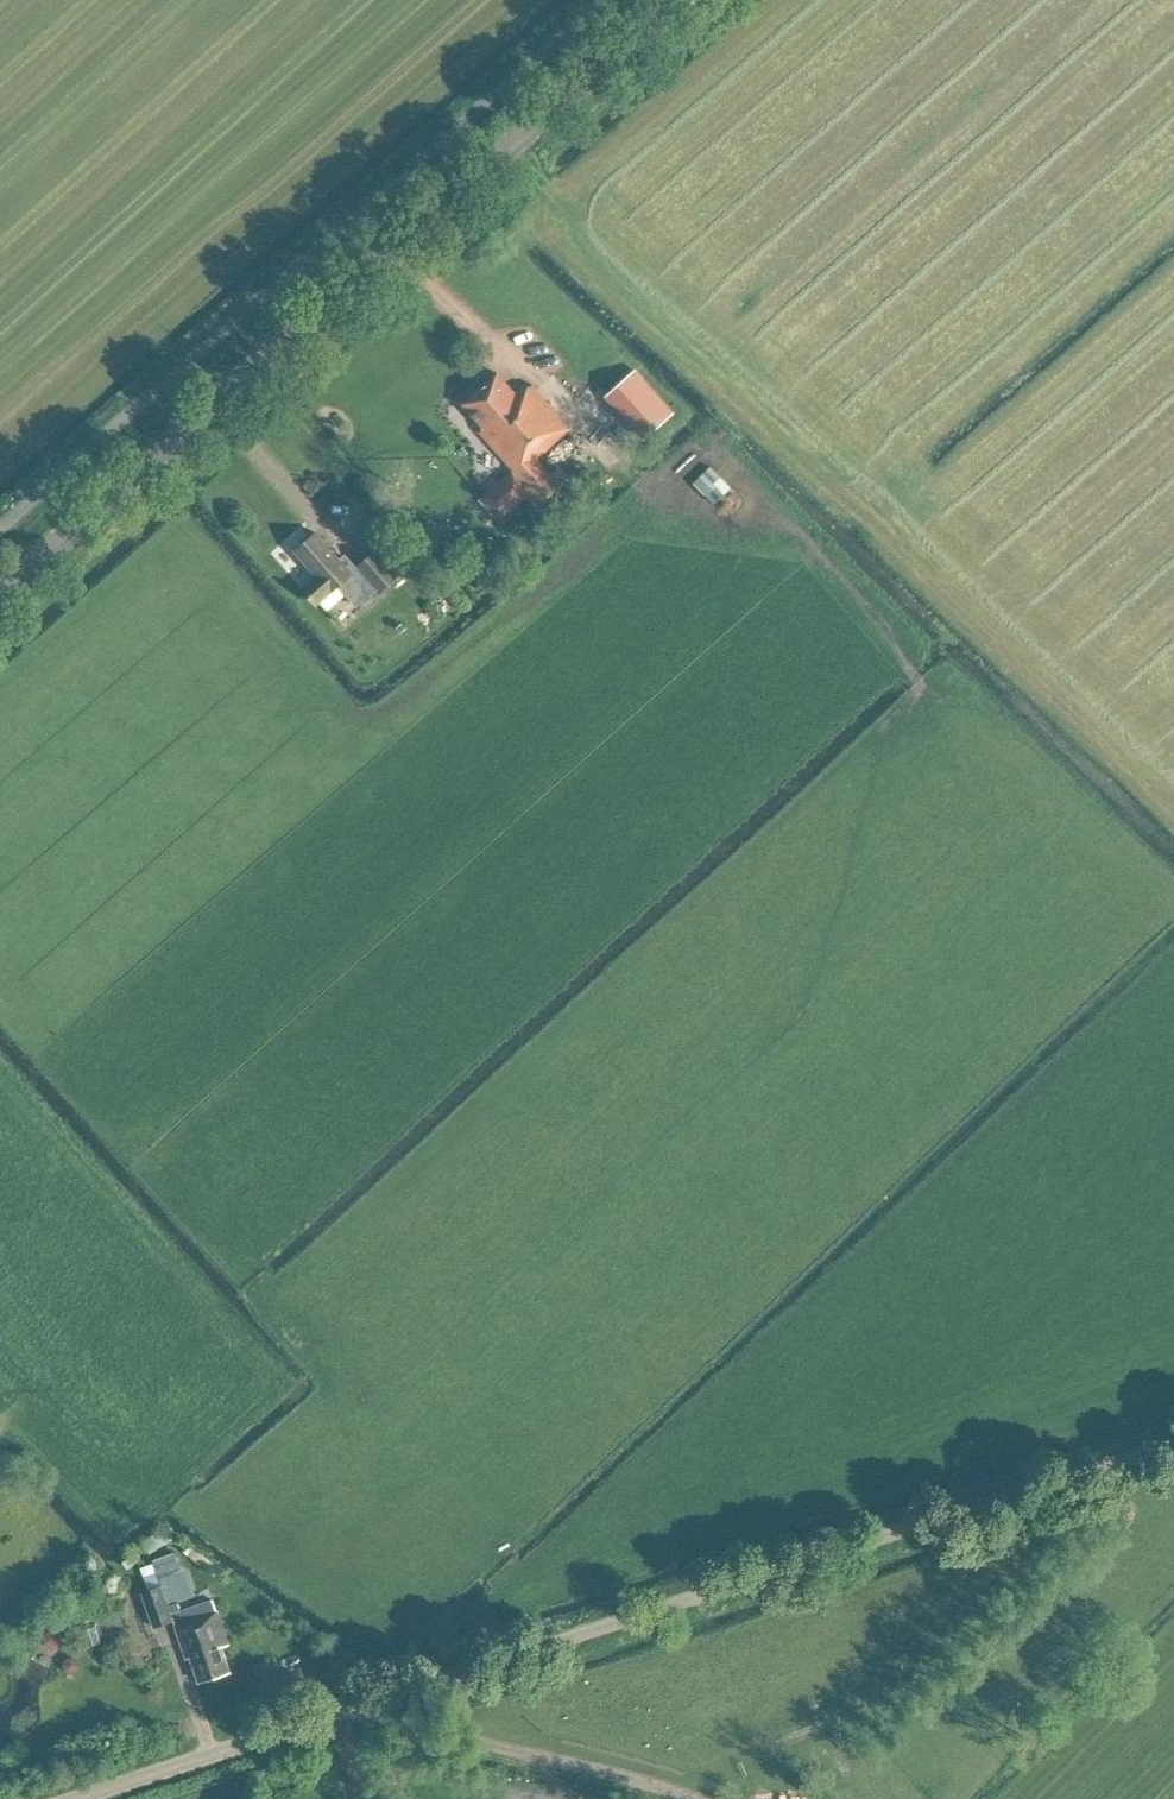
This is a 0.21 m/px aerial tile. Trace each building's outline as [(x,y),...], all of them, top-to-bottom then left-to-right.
[(645,437),(674,411),(636,369),(607,395),(645,437)] [(518,395),(497,372),(462,403),(483,426),(479,430),(497,449),(513,468),(483,495),(501,516),(531,489),(542,501),(560,485),(535,457),(570,426),(531,383),(518,395)] [(716,462),(698,481),(720,503),(738,484),(716,462)] [(336,493),(345,486),(338,477),(329,485),(336,493)] [(339,559),(316,532),(295,550),(317,575),(302,588),(316,604),(338,586),(357,607),(375,591),(378,594),(399,575),(376,549),(357,567),(345,553),(339,559)] [(171,1614),(167,1602),(182,1597),(173,1572),(183,1569),(176,1551),(153,1558),(154,1562),(142,1566),(149,1589),(142,1591),(154,1626),(173,1619),(186,1658),(191,1656),(199,1681),(230,1670),(222,1646),(229,1644),(217,1610),(213,1599),(171,1614)]
